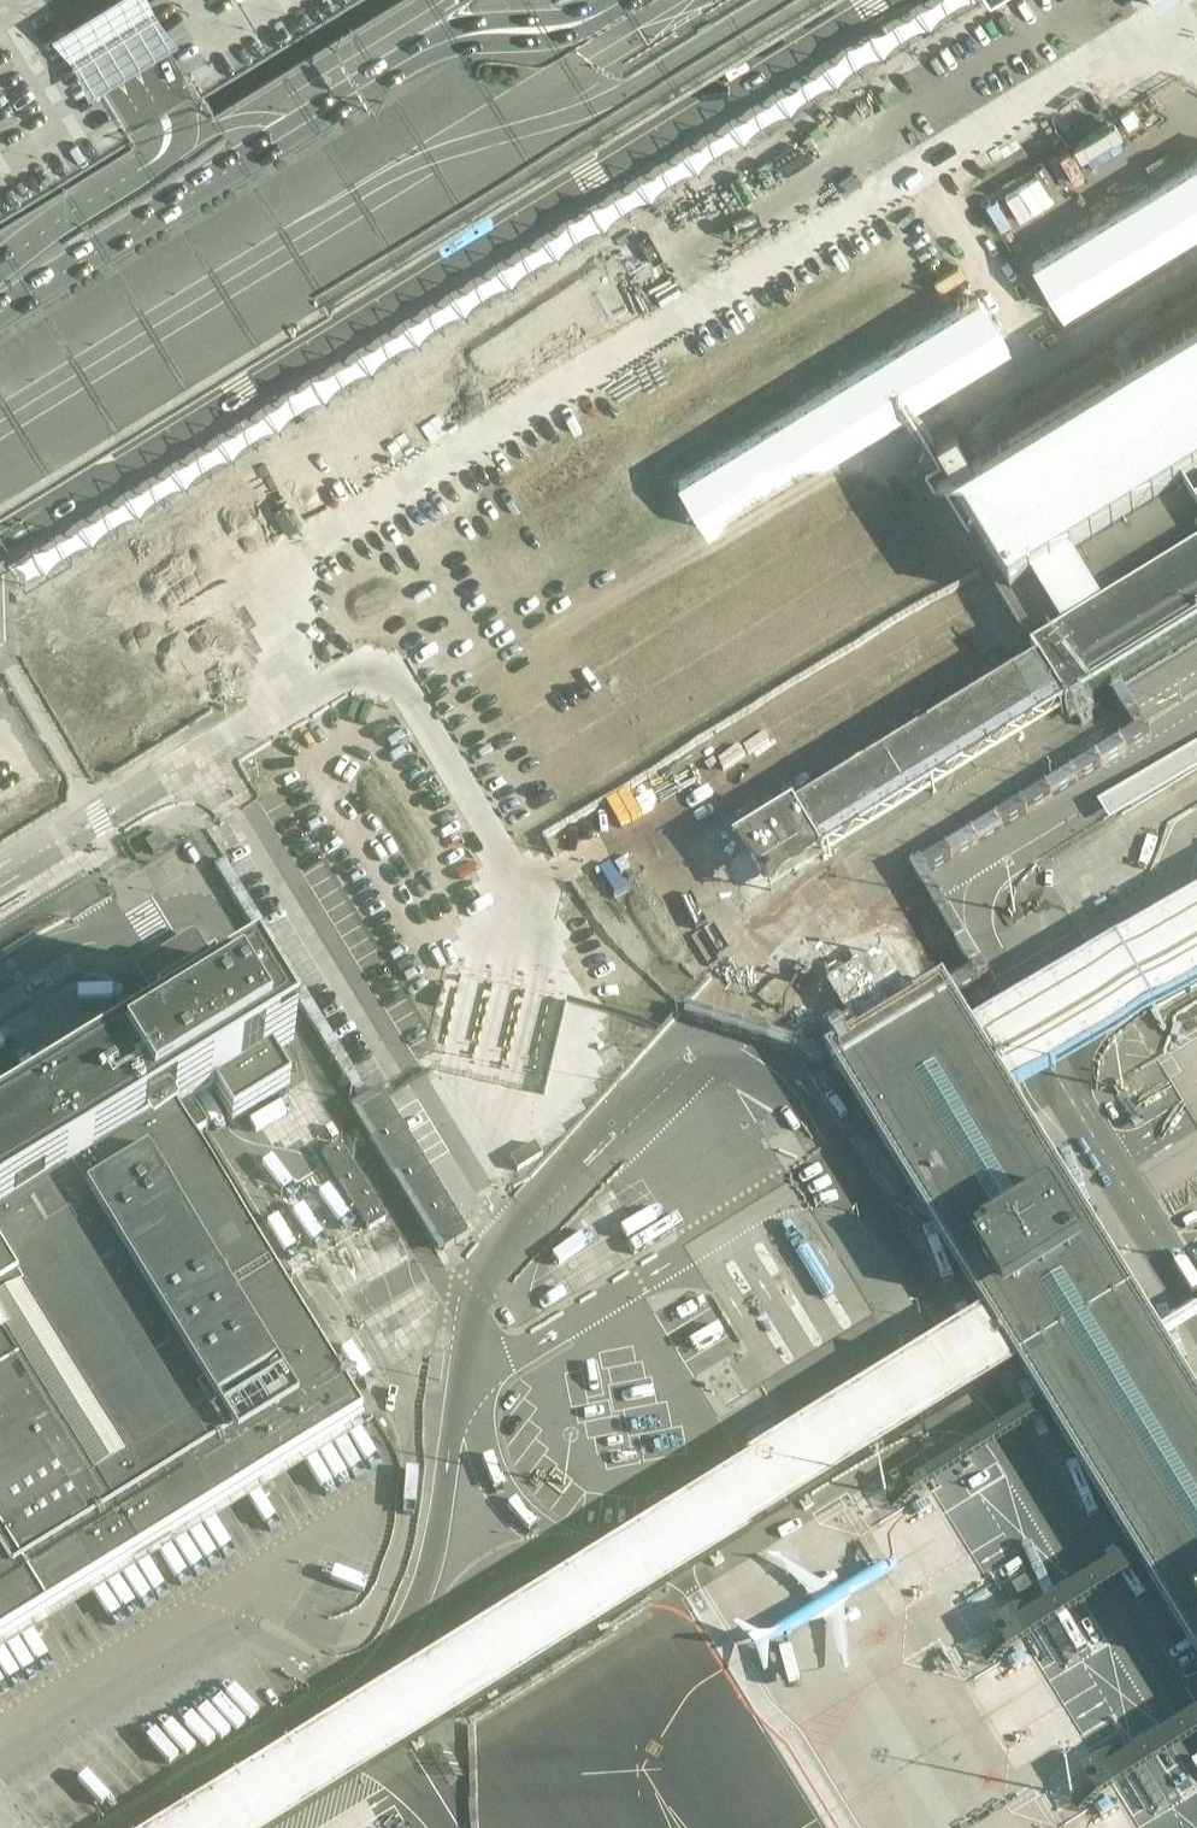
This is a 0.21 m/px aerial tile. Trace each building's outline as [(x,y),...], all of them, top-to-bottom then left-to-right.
[(124,129),(161,107),(200,84),(341,0),(0,0),(0,204),(124,129)] [(1020,265),(1055,324),(1196,241),(1196,161),(1020,265)] [(1189,498),(1196,493),(1196,288),(913,459),(983,573),(1038,665),(1196,564),(1196,511),(1189,498)] [(975,296),(669,486),(704,541),(1009,351),(975,296)] [(1189,498),(1196,511),(1196,493),(1189,498)] [(1061,716),(1196,632),(1196,564),(1038,665),(1031,669),(1061,716)] [(162,829),(144,838),(153,853),(169,843),(162,829)] [(966,1019),(1005,1092),(1055,1062),(1196,978),(1196,883),(1013,992),(966,1019)] [(124,1059),(0,1135),(0,1240),(198,1119),(191,1108),(201,1101),(213,1094),(231,1123),(261,1105),(289,1088),(271,1058),(293,1045),(253,979),(230,993),(213,964),(184,981),(155,999),(173,1029),(162,1036),(147,1044),(139,1031),(116,1045),(124,1059)] [(914,1002),(859,1036),(827,1056),(984,1308),(1015,1362),(1196,1659),(1196,1398),(1005,1092),(966,1019),(944,984),(914,1002)] [(469,1235),(384,1096),(358,1112),(410,1197),(423,1218),(443,1251),(469,1235)] [(363,1430),(271,1279),(190,1145),(207,1134),(198,1119),(0,1240),(0,1654),(363,1430)] [(984,1308),(943,1333),(886,1368),(860,1385),(829,1404),(799,1423),(723,1471),(596,1550),(437,1650),(152,1827),(270,1827),(387,1753),(434,1723),(670,1572),(688,1561),(975,1386),(1015,1362),(984,1308)]
